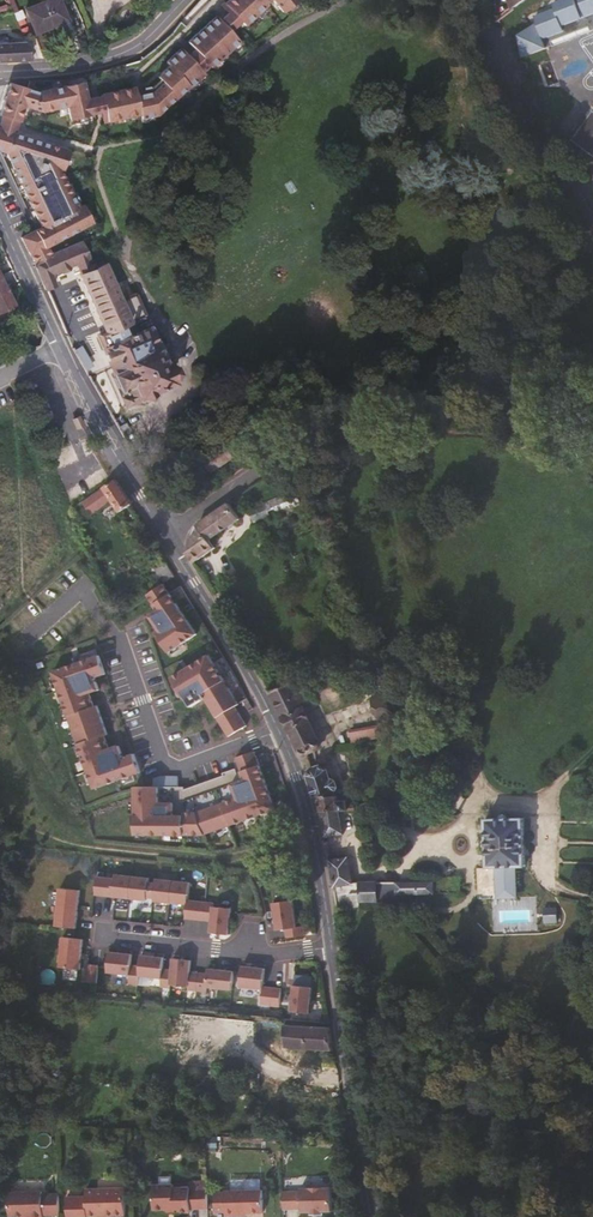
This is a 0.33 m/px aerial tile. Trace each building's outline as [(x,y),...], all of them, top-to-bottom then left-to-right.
[(52,22),(64,18),(57,0),(48,0),(24,9),(32,34),(54,26),(52,22)] [(219,5),(241,30),(267,0),(226,0),(219,5)] [(280,13),(296,1),(295,0),(268,0),(280,13)] [(524,0),(508,0),(511,9),(524,0)] [(582,5),(586,15),(581,17),(577,7),(574,0),(566,0),(554,5),(556,10),(536,18),(537,23),(519,38),(523,61),(592,32),(592,0),(580,0),(582,5)] [(582,5),(577,7),(581,17),(586,15),(582,5)] [(213,17),(184,42),(206,70),(234,44),(213,17)] [(0,44),(0,61),(28,60),(22,43),(0,44)] [(181,54),(153,76),(159,82),(175,102),(174,104),(203,78),(181,54)] [(44,252),(42,248),(88,225),(63,173),(70,152),(14,132),(19,117),(22,108),(40,115),(61,110),(65,126),(97,119),(98,126),(138,117),(139,121),(156,117),(175,102),(159,82),(151,89),(136,91),(135,87),(89,96),(86,81),(40,90),(7,82),(0,107),(0,155),(4,156),(40,231),(24,239),(33,257),(44,252)] [(569,140),(592,158),(592,107),(569,140)] [(85,259),(78,242),(44,252),(33,257),(42,287),(50,284),(45,272),(74,260),(80,274),(78,275),(103,332),(96,335),(102,348),(101,349),(112,374),(110,377),(114,386),(118,387),(124,402),(126,401),(130,402),(133,401),(135,397),(137,396),(142,398),(149,395),(150,390),(168,382),(167,380),(168,377),(169,373),(168,371),(166,368),(163,365),(168,359),(162,345),(159,344),(154,344),(153,344),(153,340),(153,338),(151,334),(144,330),(128,337),(127,333),(124,334),(120,325),(138,317),(140,315),(132,296),(129,295),(116,300),(108,282),(110,279),(110,277),(104,262),(87,269),(83,260),(85,259)] [(12,302),(0,279),(0,308),(12,302)] [(116,512),(127,505),(129,504),(113,479),(88,496),(91,502),(96,503),(106,496),(116,512)] [(251,516),(258,532),(312,510),(306,494),(251,516)] [(218,554),(214,546),(244,525),(232,506),(201,526),(191,557),(198,568),(218,554)] [(155,614),(148,622),(167,654),(194,638),(163,587),(145,598),(155,614)] [(101,657),(53,673),(95,793),(145,777),(135,757),(124,762),(121,751),(119,747),(110,752),(105,741),(109,737),(96,698),(104,694),(99,682),(108,679),(101,657)] [(208,657),(170,680),(179,698),(189,710),(204,703),(216,719),(228,739),(246,729),(208,657)] [(310,719),(320,715),(312,697),(307,685),(297,689),(310,719)] [(326,755),(310,719),(297,689),(277,698),(306,763),(326,755)] [(370,704),(379,725),(393,719),(384,698),(370,704)] [(380,728),(349,731),(351,743),(381,739),(380,728)] [(190,842),(276,814),(256,752),(233,760),(241,783),(228,787),(233,803),(196,815),(182,815),(182,819),(172,819),(172,807),(158,807),(158,791),(134,790),(133,840),(190,842)] [(309,774),(319,802),(322,801),(337,798),(328,771),(309,774)] [(443,798),(452,807),(462,798),(452,788),(443,798)] [(343,802),(342,797),(337,798),(322,801),(328,840),(346,838),(346,819),(354,819),(354,813),(353,808),(344,809),(343,802)] [(491,820),(496,870),(533,866),(527,816),(491,820)] [(436,898),(435,884),(353,887),(350,862),(332,864),(337,903),(345,903),(345,898),(350,896),(361,896),(363,913),(380,912),(380,901),(436,898)] [(148,901),(155,902),(157,886),(151,885),(151,881),(117,878),(117,882),(100,880),(98,898),(147,903),(148,901)] [(154,905),(170,906),(173,882),(157,881),(157,886),(155,902),(154,905)] [(185,921),(203,922),(205,903),(188,902),(190,884),(173,882),(170,906),(186,908),(185,921)] [(78,932),(82,896),(61,893),(57,930),(78,932)] [(214,904),(205,903),(203,922),(211,923),(210,937),(230,938),(232,911),(214,909),(214,904)] [(292,905),(272,907),(275,934),(285,933),(286,941),(295,940),(292,905)] [(60,971),(82,973),(85,942),(63,940),(60,971)] [(131,957),(110,954),(107,975),(128,978),(127,984),(136,986),(138,979),(139,968),(130,967),(131,957)] [(139,968),(138,979),(160,981),(160,989),(168,990),(170,969),(163,968),(164,961),(140,959),(139,968)] [(191,963),(171,961),(170,969),(168,990),(195,993),(197,974),(190,973),(191,963)] [(99,965),(87,964),(86,983),(97,984),(99,965)] [(265,971),(240,968),(237,991),(261,994),(260,1007),(279,1009),(282,989),(263,986),(265,971)] [(208,975),(197,974),(195,993),(231,998),(234,974),(208,971),(208,975)] [(312,991),(293,988),(290,1016),(309,1018),(312,991)] [(286,1048),(335,1050),(331,1028),(287,1026),(286,1048)] [(282,1072),(283,1048),(260,1047),(259,1071),(282,1072)] [(315,1100),(301,1100),(301,1101),(301,1114),(315,1114),(315,1100)] [(291,1114),(301,1114),(301,1101),(291,1101),(291,1114)] [(173,1190),(173,1188),(153,1187),(152,1212),(173,1213),(173,1215),(190,1215),(190,1212),(208,1212),(207,1192),(189,1192),(190,1190),(173,1190)] [(303,1211),(331,1210),(331,1188),(293,1188),(293,1190),(284,1190),(283,1210),(303,1209),(303,1211)] [(125,1192),(86,1193),(86,1201),(67,1201),(67,1216),(125,1216),(125,1192)] [(262,1195),(224,1195),(224,1197),(215,1196),(215,1216),(234,1216),(263,1216),(262,1195)] [(42,1198),(42,1196),(8,1196),(8,1216),(59,1216),(59,1198),(42,1198)]
